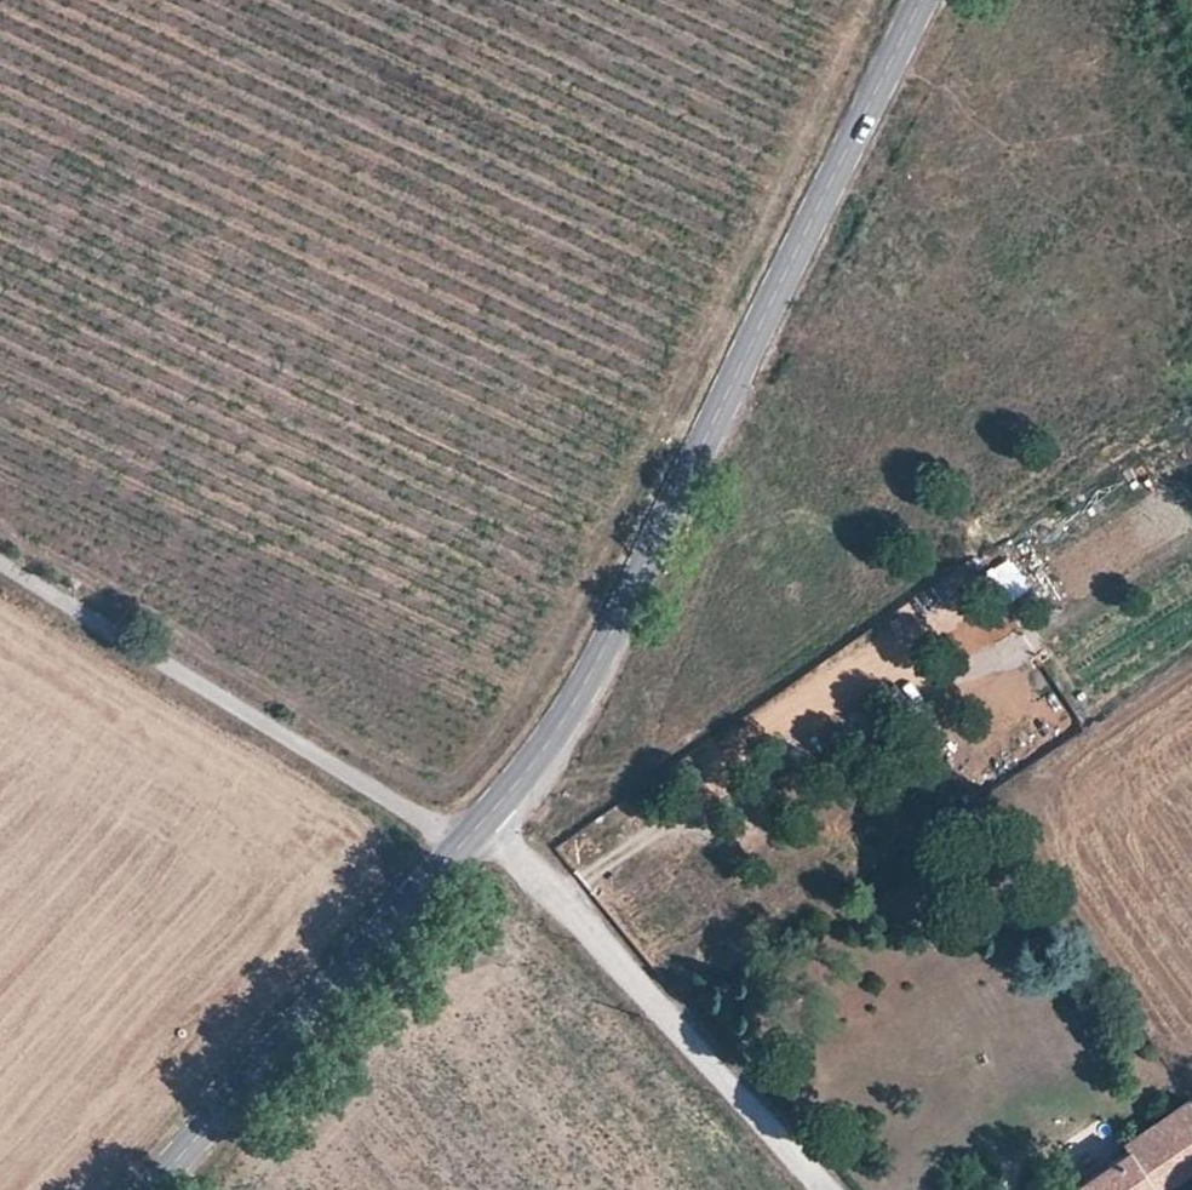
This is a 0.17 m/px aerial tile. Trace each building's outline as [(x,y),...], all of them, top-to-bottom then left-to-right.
[(1125,1146),(1129,1143),(1156,1183),(1153,1185),(1157,1189),(1159,1189),(1191,1168),(1191,1103),(1189,1098),(1187,1096),(1120,1141),(1121,1145),(1125,1146)] [(1153,1185),(1156,1183),(1129,1143),(1125,1146),(1062,1189),(1145,1189),(1153,1185)]
